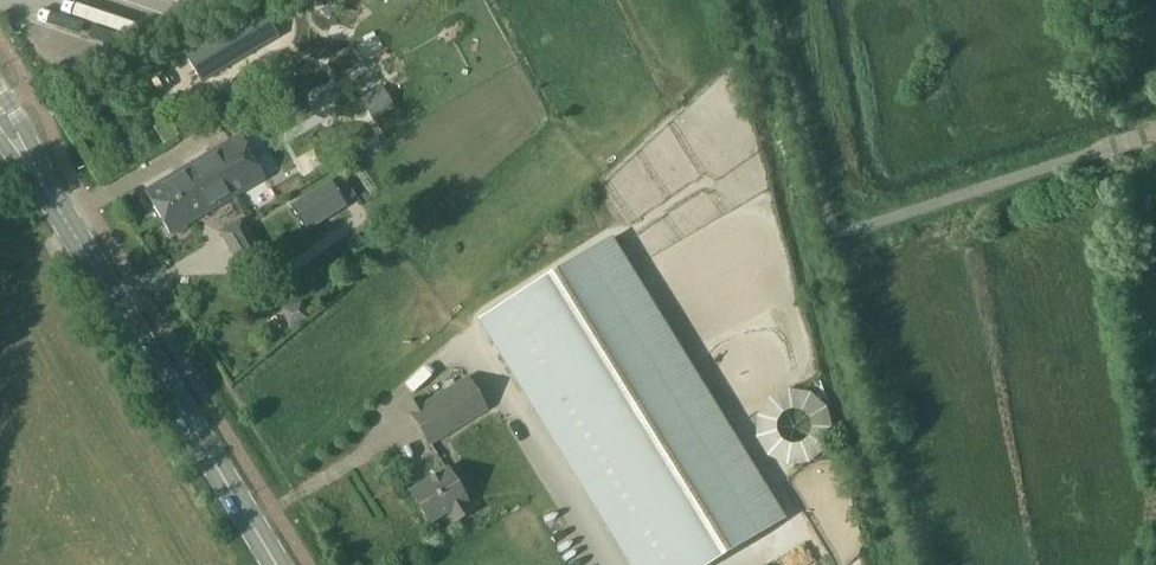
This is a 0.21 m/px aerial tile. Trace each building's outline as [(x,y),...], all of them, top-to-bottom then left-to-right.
[(184,53),(202,82),(279,37),(262,7),(184,53)] [(159,66),(172,96),(184,91),(171,61),(159,66)] [(361,100),(373,120),(395,106),(382,86),(361,100)] [(146,192),(162,218),(182,207),(176,197),(189,190),(192,196),(221,178),(232,197),(266,178),(241,136),(146,192)] [(182,207),(162,218),(171,233),(175,231),(177,234),(187,228),(185,225),(232,197),(221,178),(192,196),(189,190),(176,197),(182,207)] [(290,205),(305,230),(346,204),(331,180),(290,205)] [(240,264),(256,255),(237,220),(216,231),(227,251),(231,249),(240,264)] [(484,318),(634,564),(712,564),(785,521),(613,239),(484,318)] [(282,309),(289,326),(309,319),(302,301),(282,309)] [(409,411),(429,445),(487,409),(466,377),(423,403),(420,397),(407,406),(410,411),(409,411)] [(471,505),(447,467),(409,490),(429,523),(448,512),(450,517),(451,517),(454,522),(472,511),(469,505),(471,505)]
